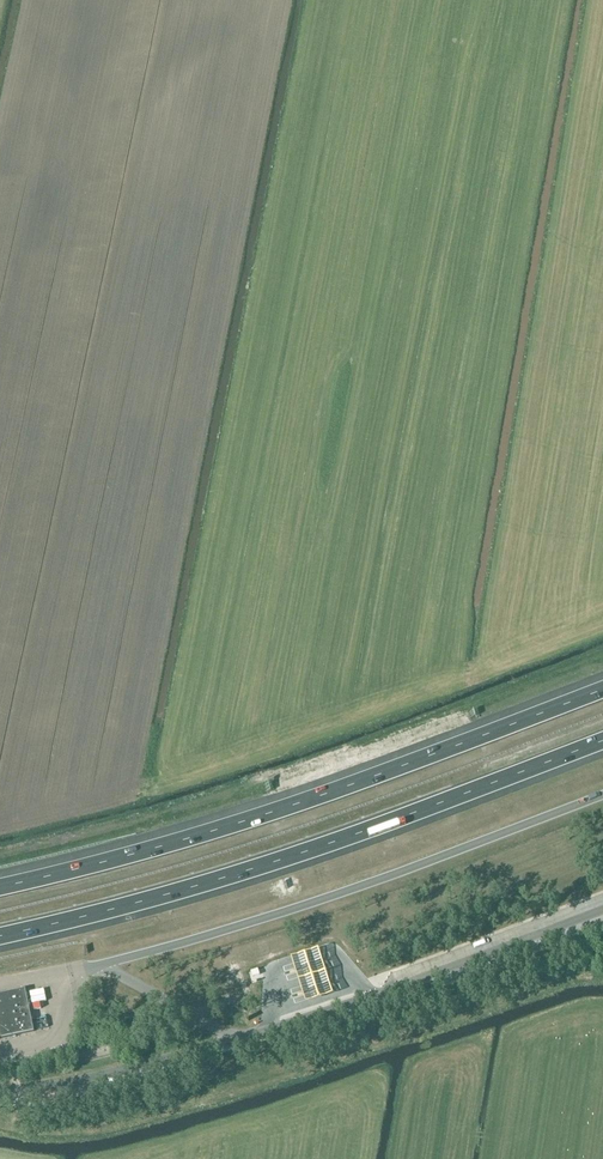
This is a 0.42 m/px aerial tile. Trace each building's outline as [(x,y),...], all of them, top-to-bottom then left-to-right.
[(25,989),(0,994),(0,1039),(34,1033),(25,989)]
